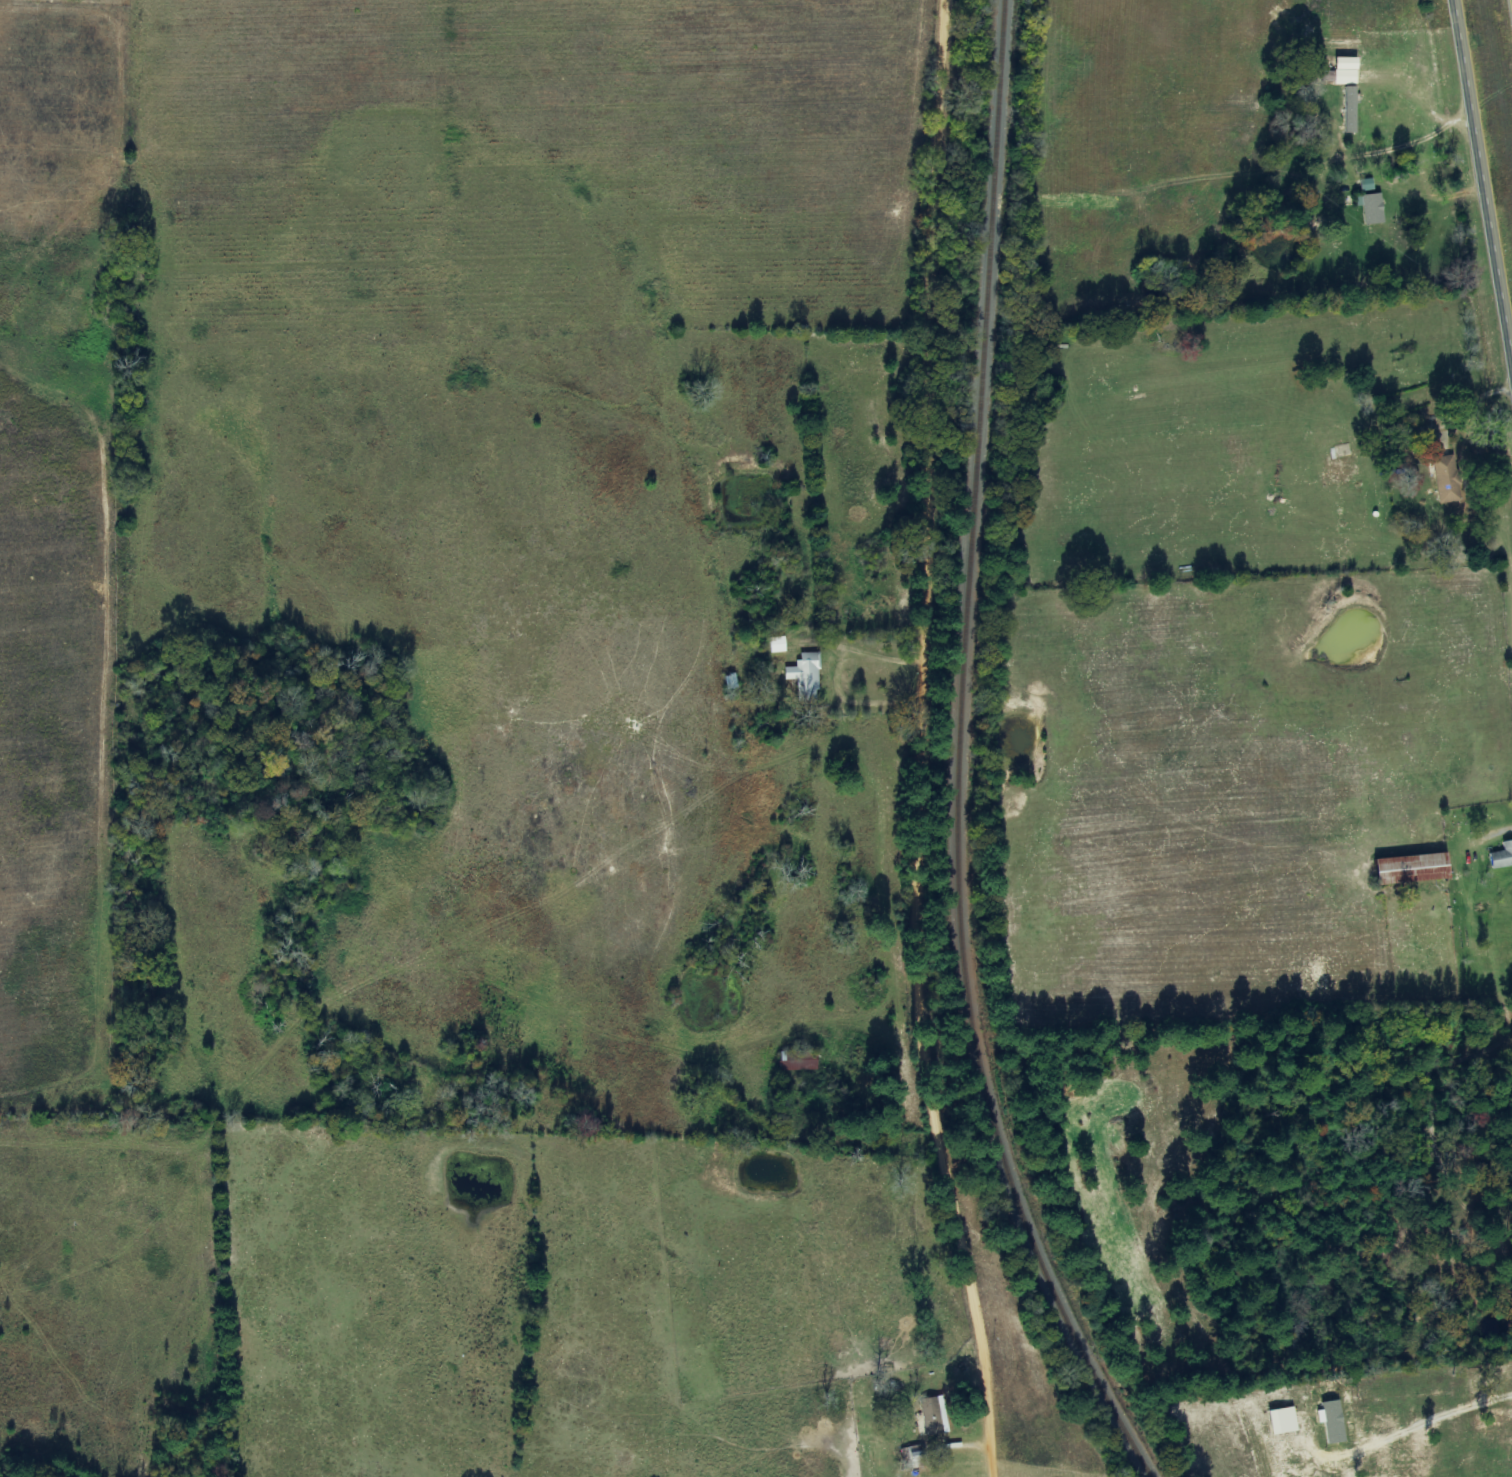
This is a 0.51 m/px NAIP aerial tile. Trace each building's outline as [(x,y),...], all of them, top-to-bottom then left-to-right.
[(1358,57),(1336,58),(1337,70),(1359,69),(1358,57)] [(1357,133),(1356,86),(1346,86),(1346,134),(1357,133)] [(1373,191),(1372,179),(1360,180),(1361,192),(1373,191)] [(1363,206),(1365,225),(1384,223),(1381,194),(1356,196),(1357,207),(1363,206)] [(1435,445),(1437,457),(1432,458),(1440,505),(1462,501),(1452,443),(1435,445)] [(1414,464),(1411,449),(1396,452),(1399,467),(1414,464)] [(769,637),(770,652),(786,651),(785,636),(769,637)] [(1503,842),(1505,850),(1490,853),(1493,869),(1511,865),(1511,840),(1503,842)] [(1450,878),(1448,852),(1377,859),(1379,885),(1450,878)] [(780,1052),(781,1071),(818,1070),(817,1051),(780,1052)] [(927,1437),(944,1433),(938,1397),(921,1400),(927,1437)] [(1323,1403),(1324,1410),(1317,1411),(1319,1424),(1325,1423),(1329,1445),(1346,1442),(1339,1400),(1323,1403)] [(911,1468),(927,1467),(925,1446),(901,1448),(902,1459),(910,1458),(911,1468)]
